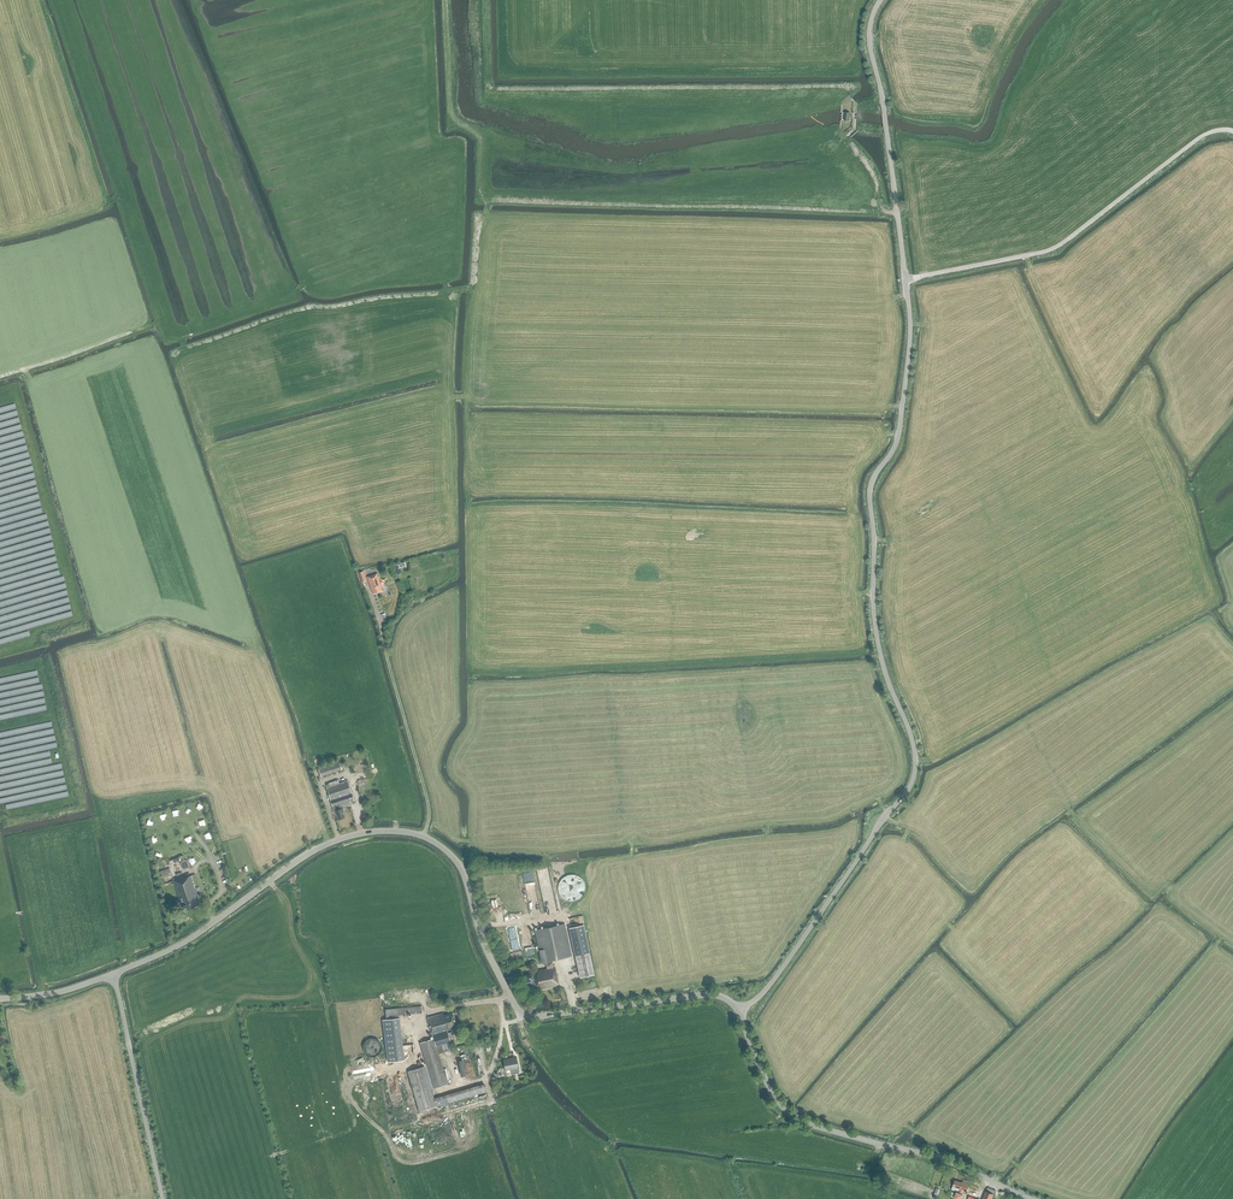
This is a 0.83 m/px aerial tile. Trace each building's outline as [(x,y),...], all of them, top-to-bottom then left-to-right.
[(382,591),(377,574),(368,577),(371,589),(373,588),(374,593),(382,591)] [(339,762),(319,769),(322,777),(342,771),(339,762)] [(328,782),(330,787),(327,788),(331,800),(330,800),(333,806),(332,807),(334,812),(335,811),(336,815),(337,814),(339,820),(345,818),(343,813),(344,812),(343,808),(341,809),(340,806),(354,801),(348,781),(339,784),(338,779),(328,782)] [(174,882),(180,900),(183,908),(185,908),(186,911),(194,908),(194,906),(198,905),(197,900),(198,899),(190,876),(185,878),(185,877),(175,880),(175,879),(173,879),(169,868),(161,871),(165,884),(172,881),(172,883),(174,882)] [(525,874),(527,890),(536,890),(535,873),(525,874)] [(582,898),(584,895),(586,892),(586,888),(586,884),(584,881),(582,878),(579,876),(576,874),(572,874),(568,874),(565,876),(562,878),(560,881),(558,884),(558,888),(558,892),(560,895),(562,898),(565,900),(568,902),(572,902),(576,902),(579,900),(582,898)] [(565,924),(535,930),(542,963),(543,963),(546,962),(546,964),(547,969),(538,971),(538,973),(533,974),(533,975),(526,976),(528,989),(536,988),(540,988),(540,989),(559,985),(555,967),(554,968),(552,960),(572,956),(565,924)] [(569,928),(580,978),(594,975),(584,925),(569,928)] [(385,1009),(386,1020),(399,1018),(398,1015),(417,1013),(422,1012),(422,1008),(417,1009),(416,1007),(412,1007),(403,1008),(402,1008),(395,1008),(385,1009)] [(443,1013),(427,1018),(434,1039),(420,1043),(433,1086),(430,1087),(424,1067),(408,1071),(420,1111),(436,1106),(431,1089),(434,1089),(434,1088),(447,1084),(438,1054),(444,1052),(443,1050),(453,1047),(451,1043),(447,1030),(448,1030),(448,1028),(457,1026),(453,1013),(444,1016),(443,1013)] [(386,1020),(382,1021),(388,1062),(404,1060),(399,1018),(386,1020)] [(363,1047),(363,1050),(364,1052),(366,1054),(367,1056),(370,1057),(372,1057),(375,1057),(377,1056),(379,1054),(380,1052),(381,1050),(382,1047),(381,1045),(380,1043),(379,1041),(377,1039),(375,1038),(372,1038),(370,1038),(367,1039),(366,1041),(364,1043),(363,1045),(363,1047)] [(516,1057),(503,1060),(506,1071),(518,1068),(516,1057)] [(485,1085),(436,1100),(438,1106),(487,1092),(485,1085)] [(968,1193),(971,1185),(962,1181),(961,1183),(955,1180),(953,1186),(952,1189),(957,1191),(957,1192),(956,1191),(954,1198),(957,1198),(961,1198),(963,1194),(962,1193),(963,1192),(968,1193)]
